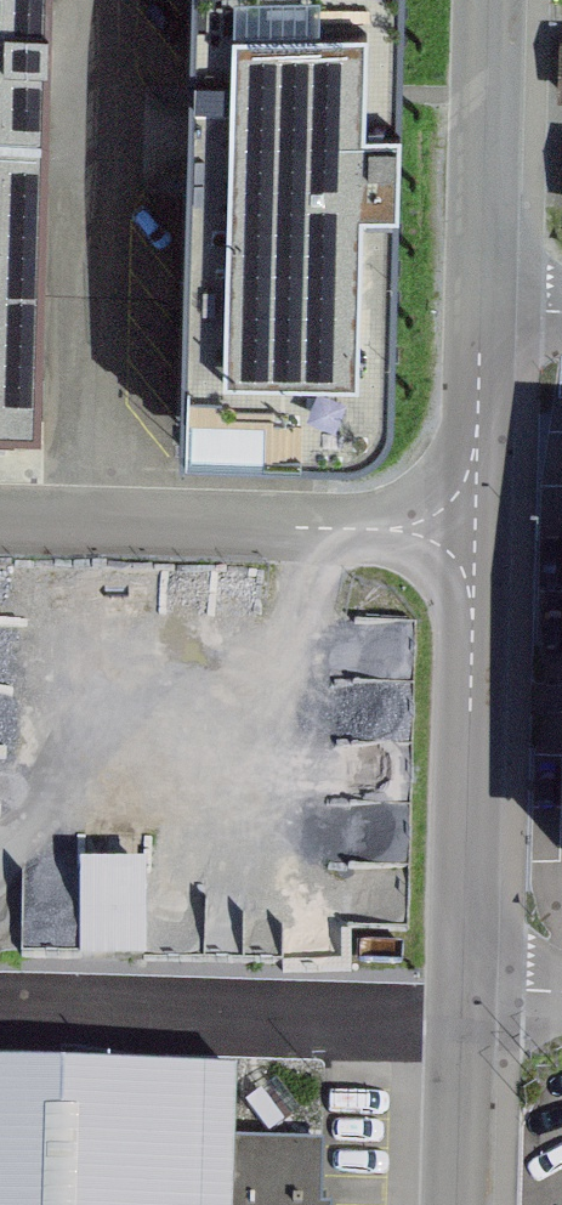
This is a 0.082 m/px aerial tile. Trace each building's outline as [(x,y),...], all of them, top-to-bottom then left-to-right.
[(49,118),(52,0),(0,0),(0,116),(49,118)] [(178,440),(342,444),(361,440),(378,430),(389,413),(394,394),(404,0),(190,0),(178,440)] [(49,118),(0,116),(0,420),(42,421),(49,118)] [(153,958),(153,860),(28,859),(28,957),(153,958)] [(237,1078),(0,1072),(0,1204),(322,1204),(324,1142),(235,1140),(237,1078)]
